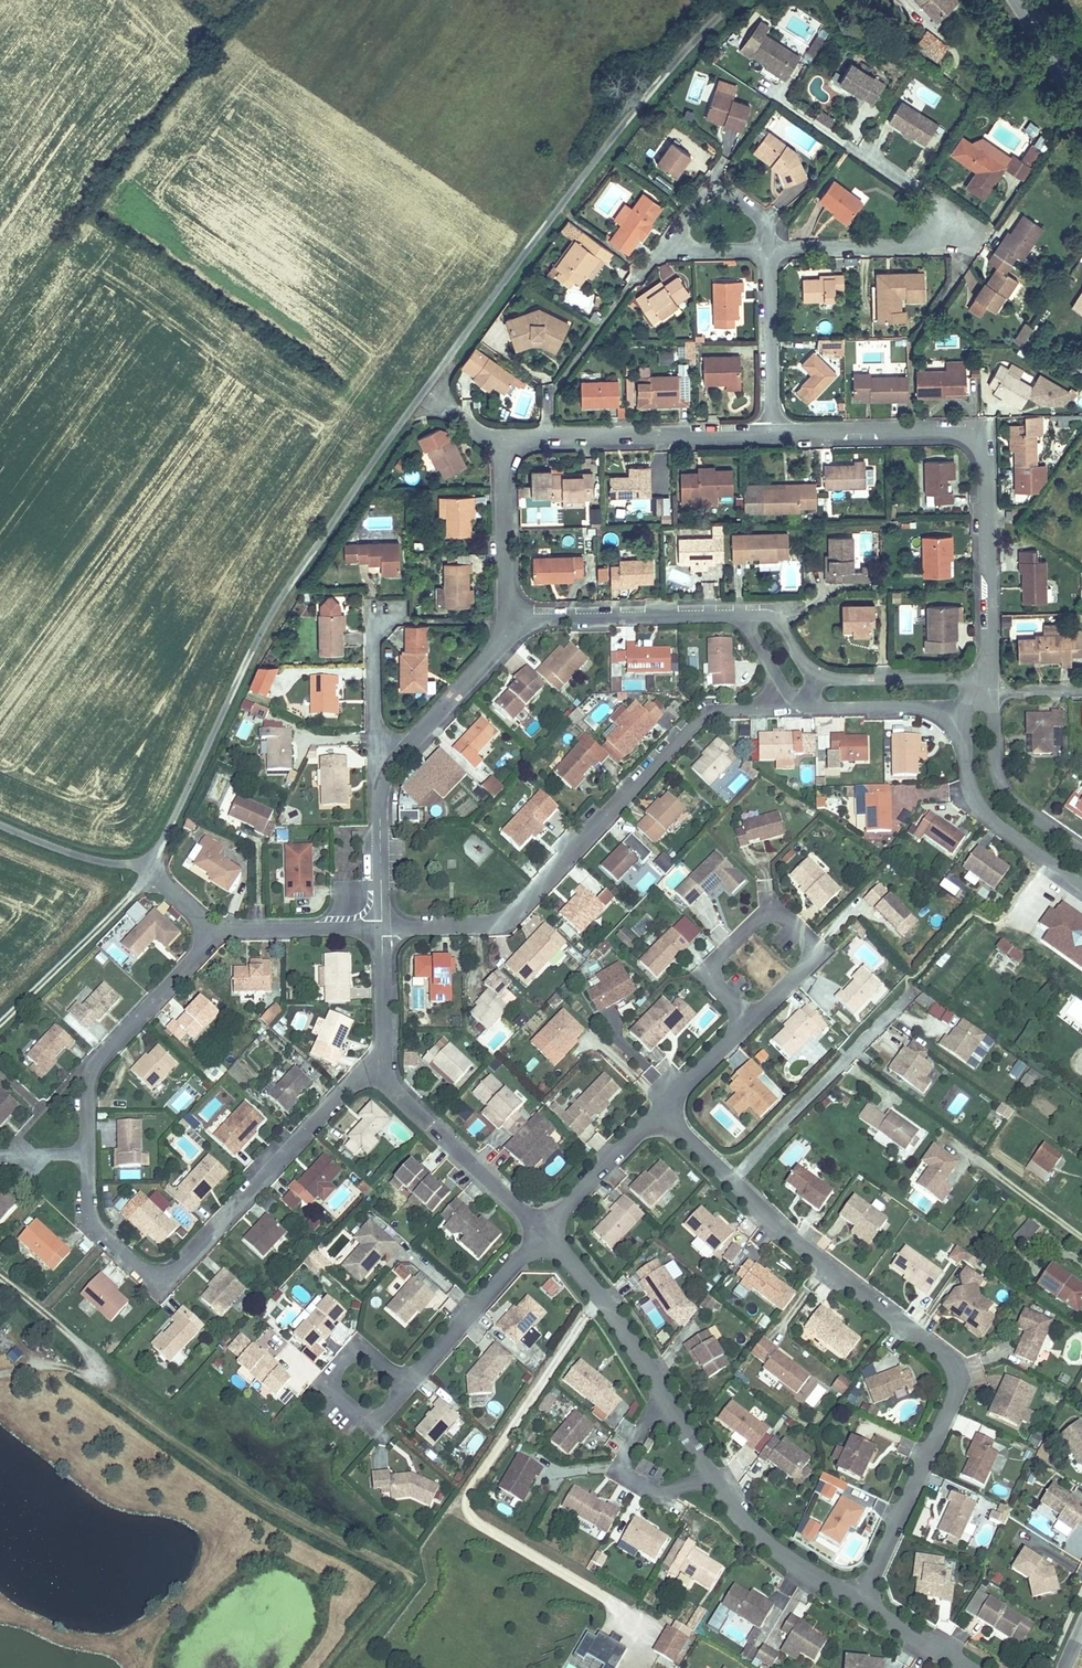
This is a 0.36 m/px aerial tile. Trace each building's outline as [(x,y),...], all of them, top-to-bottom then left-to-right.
[(954,0),(908,0),(933,25),(956,2),(954,0)] [(945,53),(922,36),(913,48),(935,65),(945,53)] [(771,78),(778,84),(793,61),(757,38),(744,57),(760,68),(772,76),(771,78)] [(806,61),(817,44),(811,40),(805,51),(808,53),(804,59),(806,61)] [(854,96),(869,105),(881,86),(847,66),(835,85),(854,96)] [(772,76),(760,68),(758,70),(764,74),(771,78),(772,76)] [(729,115),(726,123),(746,130),(755,103),(737,97),(739,93),(715,85),(707,107),(729,115)] [(901,134),(921,148),(934,128),(899,103),(885,123),(901,134)] [(729,115),(707,107),(704,116),(716,120),(726,123),(729,115)] [(834,118),(821,109),(816,116),(830,125),(834,118)] [(1034,136),(1039,125),(1029,120),(1023,131),(1034,136)] [(790,156),(751,127),(739,144),(748,149),(778,165),(769,177),(774,190),(801,184),(790,156)] [(671,136),(652,162),(675,179),(684,166),(694,153),(671,136)] [(1001,171),(968,145),(959,138),(944,158),(962,171),(970,177),(960,190),(977,203),(1000,172),(1001,171)] [(1001,171),(1000,172),(1022,188),(1030,176),(1023,170),(1013,164),(1009,160),(1006,163),(978,142),(968,145),(1001,171)] [(1037,151),(1028,144),(1013,164),(1023,170),(1037,151)] [(778,165),(748,149),(744,156),(757,167),(769,177),(778,165)] [(858,206),(825,182),(809,203),(825,215),(843,228),(858,206)] [(664,208),(643,193),(630,209),(618,226),(607,241),(629,257),(640,242),(644,244),(650,236),(656,227),(652,224),(664,208)] [(611,220),(618,226),(630,209),(623,204),(611,220)] [(843,228),(825,215),(822,220),(829,225),(839,233),(843,228)] [(995,245),(987,255),(1007,269),(1012,263),(1019,268),(1043,235),(1021,218),(1009,233),(999,247),(995,245)] [(561,246),(572,232),(561,223),(550,238),(561,246)] [(604,256),(572,232),(561,246),(543,270),(570,289),(584,272),(591,263),(595,266),(604,256)] [(980,265),(991,273),(998,278),(982,300),(974,294),(967,304),(986,319),(996,306),(1000,308),(1013,289),(1000,279),(1007,269),(987,255),(980,265)] [(982,285),(974,294),(982,300),(998,278),(991,273),(982,285)] [(890,275),(869,276),(870,288),(872,322),(872,324),(885,323),(885,306),(893,307),(891,294),(901,294),(918,294),(916,274),(890,275)] [(841,275),(831,275),(831,281),(811,281),(795,281),(795,305),(830,305),(829,295),(840,295),(841,275)] [(667,280),(655,290),(654,291),(636,304),(631,297),(623,305),(641,333),(685,299),(667,280)] [(738,303),(738,291),(743,291),(743,281),(714,281),(714,326),(715,326),(734,326),(734,318),(738,318),(738,303)] [(1065,308),(1081,320),(1081,319),(1081,284),(1065,308)] [(631,297),(636,304),(654,291),(649,285),(644,288),(631,297)] [(918,294),(901,294),(902,303),(918,302),(918,294)] [(885,306),(885,323),(900,321),(899,307),(893,307),(885,306)] [(528,311),(498,323),(503,344),(515,339),(527,341),(549,348),(560,326),(534,312),(528,311)] [(820,321),(820,330),(831,330),(831,321),(820,321)] [(1033,336),(1025,330),(1011,349),(1021,355),(1033,336)] [(515,339),(503,344),(507,356),(523,351),(534,354),(545,358),(549,348),(527,341),(515,339)] [(684,339),(685,357),(695,357),(695,339),(684,339)] [(836,343),(811,343),(811,358),(836,357),(836,343)] [(1074,353),(1081,359),(1081,343),(1074,353)] [(467,351),(452,372),(462,379),(459,383),(468,390),(476,396),(485,390),(497,400),(511,384),(467,351)] [(829,382),(804,354),(788,368),(799,380),(795,384),(789,389),(804,405),(829,382)] [(742,380),(742,355),(702,356),(702,387),(719,387),(718,376),(730,376),(730,380),(742,380)] [(958,373),(958,365),(939,365),(939,373),(958,373)] [(1059,397),(1031,380),(1023,392),(997,376),(999,373),(991,369),(979,388),(986,393),(984,395),(995,402),(1011,412),(1018,400),(1033,409),(1052,409),(1059,397)] [(901,403),(900,375),(867,376),(867,373),(845,373),(846,398),(853,398),(866,397),(866,405),(901,403)] [(939,373),(906,374),(906,401),(936,400),(935,392),(959,391),(958,373),(939,373)] [(730,380),(730,376),(718,376),(719,387),(725,387),(730,387),(730,380)] [(680,378),(628,378),(628,411),(657,411),(680,412),(680,378)] [(607,384),(569,384),(567,413),(587,413),(608,413),(607,384)] [(530,398),(535,390),(527,385),(522,393),(530,398)] [(804,405),(789,389),(780,398),(794,413),(804,405)] [(959,391),(935,392),(936,400),(944,400),(959,400),(959,391)] [(619,422),(619,412),(609,412),(610,421),(619,422)] [(1067,427),(1068,415),(1056,414),(1055,426),(1067,427)] [(1029,483),(1028,437),(1033,437),(1033,420),(1017,420),(1017,430),(999,430),(999,448),(1006,448),(1006,459),(1006,483),(1029,483)] [(424,447),(420,449),(429,471),(434,483),(458,474),(450,454),(445,439),(440,441),(436,432),(421,438),(424,447)] [(429,471),(420,449),(411,453),(420,475),(429,471)] [(944,459),(915,459),(916,495),(925,495),(925,506),(945,505),(945,492),(939,492),(939,484),(939,476),(945,476),(944,459)] [(531,486),(518,486),(518,497),(552,496),(552,499),(566,499),(588,499),(594,499),(594,471),(566,471),(552,471),(551,468),(531,468),(531,486)] [(694,470),(686,470),(686,480),(704,479),(704,473),(704,470),(694,470)] [(841,472),(816,473),(816,500),(859,500),(858,472),(841,472)] [(650,473),(627,474),(627,482),(619,482),(601,483),(601,506),(651,505),(650,473)] [(686,480),(669,480),(669,502),(720,502),(719,473),(704,473),(704,479),(686,480)] [(806,513),(806,487),(764,488),(733,488),(733,521),(790,520),(790,514),(806,513)] [(588,512),(588,499),(566,499),(566,513),(588,512)] [(470,513),(469,502),(437,503),(437,542),(465,541),(465,527),(462,527),(462,526),(461,513),(470,513)] [(470,519),(470,513),(461,513),(462,526),(470,526),(470,519)] [(723,556),(722,523),(712,523),(712,538),(676,539),(676,562),(688,561),(688,554),(705,554),(705,560),(715,559),(715,556),(723,556)] [(780,534),(730,535),(730,563),(747,563),(747,558),(757,558),(780,558),(780,534)] [(943,537),(912,537),(913,577),(940,577),(939,558),(944,559),(944,551),(943,537)] [(854,538),(834,538),(834,554),(834,571),(828,571),(828,579),(843,579),(843,572),(854,572),(854,538)] [(1035,559),(1035,548),(1016,548),(1016,573),(1021,573),(1021,585),(1020,602),(1048,603),(1048,559),(1035,559)] [(394,584),(393,550),(335,552),(336,571),(361,570),(361,574),(369,574),(375,574),(375,585),(394,584)] [(705,560),(705,554),(688,554),(688,561),(689,569),(696,569),(705,569),(705,560)] [(574,556),(520,558),(520,578),(545,578),(545,587),(552,587),(563,586),(562,581),(574,580),(574,556)] [(644,585),(643,560),(609,560),(609,568),(600,568),(600,591),(610,591),(609,584),(629,584),(644,585)] [(465,566),(436,567),(437,577),(433,578),(434,615),(456,614),(456,599),(459,599),(458,588),(458,580),(465,580),(465,566)] [(598,584),(598,570),(588,570),(588,584),(598,584)] [(545,578),(520,578),(521,587),(545,587),(545,578)] [(892,601),(900,601),(901,591),(893,591),(892,601)] [(339,614),(338,606),(325,598),(312,608),(313,615),(339,614)] [(466,598),(459,599),(456,599),(456,614),(467,613),(466,598)] [(841,624),(854,624),(854,632),(854,636),(873,635),(873,625),(880,625),(879,603),(841,604),(841,624)] [(962,605),(924,605),(924,652),(954,652),(954,642),(957,642),(957,631),(957,620),(962,620),(962,605)] [(340,633),(339,614),(313,615),(314,661),(342,659),(340,633)] [(1013,625),(1013,616),(1003,616),(1003,626),(1013,625)] [(854,624),(841,624),(842,633),(847,632),(854,632),(854,624)] [(421,656),(419,633),(397,634),(397,657),(421,656)] [(1072,657),(1072,635),(1031,634),(1031,636),(1013,636),(1012,662),(1030,662),(1030,653),(1060,654),(1060,662),(1060,665),(1072,666),(1072,657)] [(1072,635),(1072,657),(1081,657),(1081,635),(1072,635)] [(544,659),(534,670),(540,675),(558,691),(588,660),(567,641),(558,649),(547,662),(544,659)] [(636,655),(636,650),(652,650),(652,644),(638,644),(623,644),(623,650),(623,656),(636,655)] [(723,660),(723,645),(703,645),(702,681),(707,681),(707,693),(728,693),(728,680),(723,680),(723,660)] [(544,659),(547,662),(558,649),(556,647),(548,655),(544,659)] [(613,665),(623,665),(623,656),(623,650),(613,650),(613,665)] [(636,655),(623,656),(623,665),(623,676),(672,675),(671,650),(652,650),(636,650),(636,655)] [(1030,653),(1030,662),(1044,662),(1060,662),(1060,654),(1030,653)] [(688,658),(689,669),(698,668),(697,658),(688,658)] [(416,660),(391,660),(393,699),(428,699),(428,687),(417,686),(416,677),(416,660)] [(516,679),(527,689),(540,675),(534,670),(524,660),(511,674),(516,679)] [(276,672),(253,673),(245,692),(262,700),(276,672)] [(535,697),(527,689),(516,679),(507,689),(492,704),(512,722),(535,697)] [(339,693),(338,681),(306,684),(309,725),(335,723),(333,701),(333,693),(339,693)] [(342,700),(333,701),(335,723),(344,723),(343,710),(342,700)] [(678,711),(669,703),(661,712),(670,720),(678,711)] [(264,715),(239,704),(235,713),(260,724),(264,715)] [(645,705),(638,712),(651,724),(657,716),(645,705)] [(638,712),(634,708),(625,718),(619,713),(604,729),(610,734),(599,746),(618,763),(634,746),(653,725),(651,724),(638,712)] [(1070,712),(1070,732),(1078,732),(1079,762),(1081,762),(1081,712),(1070,712)] [(1054,736),(1053,716),(1039,715),(1040,722),(1015,722),(1014,740),(1020,741),(1020,748),(1020,763),(1044,762),(1043,737),(1054,736)] [(462,738),(447,755),(473,780),(484,768),(476,761),(498,737),(479,720),(462,738)] [(287,731),(260,733),(261,745),(264,778),(291,775),(288,749),(287,731)] [(767,739),(753,739),(754,767),(770,766),(770,779),(791,778),(791,759),(808,758),(808,738),(791,738),(780,739),(780,731),(767,731),(767,739)] [(261,745),(260,733),(250,734),(251,746),(261,745)] [(818,735),(809,736),(810,757),(819,756),(818,735)] [(835,735),(821,735),(821,759),(816,759),(817,772),(828,772),(827,767),(863,766),(863,739),(843,739),(835,739),(835,735)] [(920,746),(920,735),(886,735),(886,780),(914,780),(914,763),(914,746),(920,746)] [(726,751),(710,737),(698,750),(702,753),(694,761),(684,773),(706,791),(729,765),(720,757),(726,751)] [(605,761),(581,738),(569,751),(572,755),(547,781),(565,798),(576,785),(583,778),(586,781),(605,761)] [(309,759),(317,758),(315,747),(307,748),(309,759)] [(727,750),(726,751),(720,757),(729,765),(735,758),(727,750)] [(458,776),(433,752),(425,760),(420,766),(413,760),(405,770),(398,784),(394,798),(405,806),(426,785),(437,795),(458,776)] [(343,759),(317,760),(319,813),(343,813),(343,803),(340,803),(340,790),(344,789),(343,759)] [(743,763),(743,774),(753,774),(753,763),(743,763)] [(426,785),(405,806),(412,811),(424,800),(436,811),(464,782),(458,776),(437,795),(426,785)] [(489,805),(498,795),(485,782),(476,792),(489,805)] [(918,808),(918,801),(949,800),(948,785),(898,787),(899,809),(918,808)] [(350,789),(344,789),(340,790),(340,803),(343,803),(351,803),(351,796),(350,789)] [(538,833),(558,812),(537,793),(497,836),(517,855),(528,843),(524,839),(533,829),(538,833)] [(884,793),(854,793),(855,838),(885,838),(885,810),(884,793)] [(1081,793),(1074,805),(1069,813),(1081,822),(1081,794),(1081,793)] [(633,830),(651,847),(683,812),(664,796),(649,813),(633,830)] [(1074,805),(1064,797),(1054,811),(1078,828),(1081,823),(1081,822),(1069,813),(1074,805)] [(274,818),(238,800),(225,827),(244,837),(261,845),(268,830),(274,818)] [(914,831),(930,810),(924,806),(908,827),(914,831)] [(949,824),(930,810),(914,831),(952,859),(967,837),(949,824)] [(745,832),(735,834),(740,852),(751,849),(749,844),(759,842),(767,839),(769,846),(787,840),(780,816),(743,827),(745,832)] [(412,828),(412,818),(392,818),(392,823),(393,828),(412,828)] [(476,830),(491,839),(495,833),(480,824),(476,830)] [(198,829),(189,825),(186,832),(194,836),(198,829)] [(290,830),(277,829),(276,842),(289,843),(290,830)] [(538,833),(533,829),(524,839),(528,843),(534,848),(537,844),(543,838),(538,833)] [(267,848),(274,834),(268,830),(261,845),(267,848)] [(461,849),(479,866),(493,852),(474,835),(461,849)] [(229,852),(207,840),(202,850),(209,854),(200,871),(209,877),(213,879),(210,884),(232,896),(245,872),(224,861),(229,852)] [(630,854),(622,847),(610,860),(600,871),(621,889),(631,877),(629,875),(644,858),(634,849),(630,854)] [(987,862),(969,850),(956,871),(963,875),(973,882),(989,893),(1003,872),(987,862)] [(315,877),(314,852),(287,853),(290,907),(316,906),(315,877)] [(661,856),(651,867),(664,879),(674,868),(661,856)] [(697,886),(723,861),(718,856),(692,881),(697,886)] [(650,864),(644,858),(629,875),(631,877),(635,881),(650,864)] [(697,886),(692,881),(675,897),(689,912),(700,901),(704,905),(714,895),(722,888),(732,898),(746,885),(723,861),(697,886)] [(456,863),(445,863),(445,874),(456,874),(456,863)] [(805,864),(799,870),(810,882),(816,877),(805,864)] [(810,882),(799,870),(789,880),(802,895),(798,899),(805,906),(818,918),(839,896),(816,877),(810,882)] [(968,890),(973,882),(963,875),(957,883),(968,890)] [(909,918),(878,886),(861,903),(874,916),(892,935),(909,918)] [(579,937),(603,910),(595,904),(579,889),(572,896),(576,900),(569,908),(572,910),(561,922),(579,937)] [(605,908),(612,900),(604,893),(597,902),(605,908)] [(605,908),(597,902),(595,904),(603,910),(605,908)] [(1054,906),(1049,914),(1042,909),(1029,927),(1039,934),(1033,942),(1081,976),(1081,926),(1078,923),(1054,906)] [(561,922),(572,910),(569,908),(564,913),(559,919),(561,922)] [(118,922),(128,932),(136,924),(129,918),(133,914),(129,910),(118,922)] [(179,917),(170,910),(167,914),(175,921),(179,917)] [(155,911),(124,943),(140,959),(152,946),(158,940),(168,949),(181,936),(155,911)] [(139,920),(133,914),(129,918),(136,924),(139,920)] [(641,933),(650,921),(644,917),(635,929),(641,933)] [(917,925),(909,918),(892,935),(900,942),(917,925)] [(631,950),(638,942),(623,927),(615,935),(631,950)] [(695,944),(675,927),(643,963),(659,981),(675,968),(671,963),(676,958),(681,953),(684,956),(695,944)] [(526,990),(560,950),(539,931),(528,943),(533,947),(519,962),(514,958),(512,956),(501,968),(526,990)] [(519,962),(533,947),(528,943),(521,951),(514,958),(519,962)] [(1019,959),(996,943),(990,952),(1013,967),(1019,959)] [(100,951),(94,959),(103,966),(109,958),(100,951)] [(944,969),(950,955),(941,951),(935,965),(944,969)] [(353,953),(328,953),(329,1003),(355,1002),(354,973),(353,953)] [(256,971),(270,971),(270,964),(270,957),(264,957),(256,957),(256,971)] [(455,959),(455,958),(416,957),(417,978),(431,977),(433,1004),(457,1004),(455,972),(455,959)] [(270,964),(270,971),(256,971),(238,971),(238,997),(278,996),(278,963),(270,964)] [(851,982),(855,986),(868,972),(865,968),(851,982)] [(641,994),(628,972),(593,994),(606,1015),(624,1004),(641,994)] [(884,989),(868,972),(855,986),(851,990),(847,995),(842,996),(836,1002),(856,1019),(884,989)] [(493,993),(501,1000),(514,985),(502,974),(488,989),(493,993)] [(86,1005),(81,1003),(71,1014),(89,1032),(99,1022),(102,1024),(109,1016),(122,1003),(105,986),(86,1005)] [(936,1001),(941,996),(932,986),(926,992),(936,1001)] [(1041,1009),(1050,994),(1043,990),(1034,1005),(1041,1009)] [(501,1000),(493,993),(488,999),(482,1005),(488,1010),(479,1020),(494,1033),(514,1011),(501,1000)] [(555,993),(547,1003),(555,1009),(562,999),(555,993)] [(184,1021),(181,1019),(171,1029),(184,1041),(192,1033),(198,1039),(224,1012),(208,996),(194,1011),(184,1021)] [(678,1010),(667,999),(633,1036),(653,1056),(668,1041),(676,1034),(682,1040),(694,1027),(678,1010)] [(678,1010),(694,1027),(704,1017),(687,1000),(678,1010)] [(948,1025),(955,1013),(935,1001),(928,1014),(948,1025)] [(792,1018),(794,1020),(784,1029),(772,1042),(790,1060),(813,1037),(816,1040),(829,1028),(806,1004),(792,1018)] [(286,1012),(279,1005),(267,1020),(274,1026),(286,1012)] [(358,1019),(336,1007),(313,1052),(340,1067),(347,1054),(342,1051),(346,1043),(358,1019)] [(587,1031),(567,1014),(537,1047),(546,1055),(553,1048),(563,1057),(578,1041),(587,1031)] [(982,1036),(960,1020),(954,1029),(952,1028),(946,1038),(943,1036),(936,1046),(963,1064),(982,1036)] [(281,1036),(286,1029),(278,1023),(272,1031),(281,1036)] [(46,1074),(57,1061),(63,1055),(67,1050),(72,1050),(78,1044),(58,1025),(29,1057),(36,1064),(46,1074)] [(480,1066),(450,1039),(428,1062),(438,1071),(443,1066),(464,1086),(480,1066)] [(581,1044),(578,1041),(563,1057),(553,1048),(546,1055),(560,1067),(572,1054),(581,1044)] [(912,1072),(926,1053),(911,1042),(905,1051),(899,1060),(896,1057),(887,1071),(921,1095),(929,1084),(912,1072)] [(244,1059),(258,1074),(275,1058),(261,1043),(244,1059)] [(139,1070),(134,1065),(126,1074),(150,1096),(178,1064),(159,1047),(150,1058),(139,1070)] [(868,1048),(863,1053),(871,1060),(876,1054),(868,1048)] [(899,1060),(905,1051),(901,1049),(896,1057),(899,1060)] [(403,1066),(417,1067),(417,1052),(404,1052),(403,1066)] [(134,1065),(139,1070),(150,1058),(145,1053),(138,1060),(134,1065)] [(752,1059),(744,1066),(758,1081),(766,1073),(752,1059)] [(46,1086),(63,1068),(57,1061),(46,1074),(36,1064),(29,1071),(46,1086)] [(206,1075),(215,1083),(225,1073),(216,1065),(206,1075)] [(242,1065),(235,1071),(247,1083),(253,1077),(242,1065)] [(319,1084),(299,1066),(273,1094),(288,1107),(299,1095),(306,1087),(311,1092),(319,1084)] [(464,1086),(443,1066),(438,1071),(459,1090),(464,1086)] [(738,1098),(734,1102),(748,1117),(752,1113),(759,1121),(778,1103),(758,1081),(744,1066),(729,1080),(734,1086),(730,1090),(734,1095),(738,1098)] [(526,1105),(530,1100),(501,1073),(481,1093),(492,1103),(512,1122),(509,1125),(514,1129),(532,1111),(526,1105)] [(626,1090),(609,1073),(573,1111),(594,1131),(603,1123),(598,1119),(609,1107),(626,1090)] [(1024,1073),(1018,1086),(1028,1091),(1034,1078),(1024,1073)] [(23,1111),(3,1092),(0,1095),(0,1134),(1,1135),(13,1121),(23,1111)] [(299,1095),(288,1107),(294,1114),(302,1106),(306,1101),(299,1095)] [(573,1111),(557,1096),(552,1101),(567,1117),(573,1111)] [(390,1120),(370,1100),(357,1113),(363,1119),(358,1124),(347,1135),(351,1138),(346,1143),(357,1153),(362,1148),(373,1136),(390,1120)] [(268,1117),(252,1102),(220,1137),(242,1157),(258,1140),(252,1135),(261,1125),(268,1117)] [(748,1117),(734,1102),(726,1109),(740,1124),(748,1117)] [(512,1122),(492,1103),(484,1111),(494,1121),(504,1130),(509,1125),(512,1122)] [(864,1104),(852,1120),(901,1154),(915,1135),(887,1114),(884,1118),(864,1104)] [(1011,1112),(1001,1105),(995,1113),(1006,1120),(1011,1112)] [(555,1134),(544,1123),(551,1117),(543,1110),(538,1116),(520,1135),(510,1145),(537,1171),(547,1162),(554,1154),(544,1145),(555,1134)] [(520,1135),(538,1116),(532,1111),(514,1129),(520,1135)] [(594,1131),(573,1111),(567,1117),(589,1137),(594,1131)] [(193,1116),(187,1122),(193,1127),(198,1121),(193,1116)] [(555,1134),(561,1127),(551,1117),(544,1123),(555,1134)] [(204,1127),(198,1121),(193,1127),(199,1133),(204,1127)] [(146,1153),(145,1123),(121,1123),(121,1151),(125,1151),(125,1169),(146,1169),(146,1153)] [(252,1135),(258,1140),(263,1135),(267,1131),(261,1125),(252,1135)] [(566,1145),(555,1134),(544,1145),(554,1154),(556,1156),(566,1145)] [(380,1142),(373,1136),(362,1148),(368,1154),(380,1142)] [(1042,1178),(1058,1156),(1040,1144),(1025,1165),(1042,1178)] [(942,1205),(952,1190),(943,1184),(941,1182),(944,1178),(946,1180),(957,1164),(933,1147),(922,1163),(930,1169),(917,1187),(942,1205)] [(125,1169),(125,1151),(121,1151),(117,1151),(117,1159),(117,1169),(125,1169)] [(146,1153),(146,1169),(155,1168),(155,1153),(146,1153)] [(345,1172),(327,1156),(312,1173),(303,1183),(299,1180),(291,1189),(304,1201),(312,1192),(320,1200),(345,1172)] [(235,1177),(214,1158),(184,1191),(188,1194),(179,1204),(196,1219),(204,1210),(198,1204),(213,1188),(219,1194),(235,1177)] [(430,1202),(440,1211),(458,1193),(451,1186),(449,1188),(444,1184),(438,1178),(440,1175),(433,1169),(431,1171),(426,1167),(420,1160),(404,1177),(412,1184),(422,1194),(430,1202)] [(684,1181),(666,1164),(653,1176),(650,1174),(644,1180),(634,1191),(655,1212),(684,1181)] [(796,1171),(815,1184),(820,1177),(801,1164),(796,1171)] [(815,1184),(796,1171),(781,1192),(797,1203),(819,1218),(834,1197),(815,1184)] [(412,1184),(404,1177),(399,1182),(407,1189),(412,1184)] [(363,1196),(370,1191),(364,1182),(357,1187),(363,1196)] [(219,1194),(213,1188),(198,1204),(204,1210),(212,1202),(219,1194)] [(304,1201),(291,1189),(280,1201),(293,1213),(304,1201)] [(320,1200),(312,1192),(304,1201),(312,1208),(320,1200)] [(425,1207),(430,1202),(422,1194),(417,1199),(425,1207)] [(182,1232),(141,1196),(124,1214),(143,1232),(147,1227),(159,1238),(169,1246),(182,1232)] [(4,1231),(23,1212),(9,1198),(5,1203),(1,1199),(0,1198),(0,1227),(4,1231)] [(651,1219),(628,1198),(616,1209),(610,1215),(613,1218),(595,1234),(616,1255),(651,1219)] [(109,1199),(103,1202),(110,1218),(117,1215),(109,1199)] [(471,1205),(464,1199),(461,1202),(468,1208),(471,1205)] [(888,1222),(855,1200),(839,1224),(854,1234),(871,1246),(888,1222)] [(468,1208),(461,1202),(449,1216),(456,1222),(471,1235),(476,1240),(470,1247),(487,1262),(509,1238),(494,1225),(491,1228),(482,1221),(468,1208)] [(731,1230),(729,1232),(719,1223),(706,1210),(689,1227),(719,1255),(737,1236),(731,1230)] [(298,1234),(279,1216),(267,1229),(253,1243),(272,1261),(298,1234)] [(491,1222),(485,1218),(482,1221),(491,1228),(494,1225),(491,1222)] [(1012,1236),(1023,1246),(1040,1229),(1029,1218),(1012,1236)] [(17,1241),(46,1267),(65,1246),(54,1236),(36,1220),(17,1241)] [(402,1249),(371,1221),(354,1239),(363,1247),(351,1260),(370,1277),(382,1263),(388,1256),(392,1260),(402,1249)] [(721,1221),(719,1223),(729,1232),(731,1230),(724,1224),(721,1221)] [(471,1235),(456,1222),(451,1228),(463,1238),(471,1235)] [(149,1237),(155,1242),(159,1238),(147,1227),(143,1232),(149,1237)] [(867,1253),(871,1246),(854,1234),(849,1241),(858,1247),(867,1253)] [(84,1239),(78,1247),(88,1254),(93,1246),(84,1239)] [(65,1246),(46,1267),(53,1274),(72,1253),(65,1246)] [(727,1260),(735,1267),(746,1254),(738,1247),(727,1260)] [(995,1258),(979,1247),(974,1254),(990,1265),(995,1258)] [(332,1264),(316,1251),(311,1258),(326,1271),(332,1264)] [(932,1282),(937,1274),(904,1251),(891,1270),(906,1280),(903,1284),(912,1290),(929,1302),(939,1288),(932,1282)] [(965,1267),(970,1259),(961,1252),(952,1265),(962,1271),(965,1267)] [(693,1305),(666,1258),(641,1272),(651,1290),(654,1288),(660,1299),(670,1318),(686,1330),(701,1311),(693,1305)] [(984,1268),(970,1259),(965,1267),(978,1277),(984,1268)] [(370,1277),(351,1260),(343,1268),(362,1285),(370,1277)] [(755,1261),(739,1279),(747,1286),(758,1294),(774,1308),(790,1291),(774,1277),(755,1261)] [(1075,1281),(1049,1263),(1034,1284),(1076,1313),(1081,1303),(1081,1281),(1078,1278),(1075,1281)] [(400,1265),(393,1272),(405,1283),(412,1275),(400,1265)] [(259,1291),(236,1270),(229,1278),(234,1283),(224,1294),(214,1305),(232,1321),(259,1291)] [(453,1292),(428,1270),(421,1278),(445,1300),(453,1292)] [(105,1285),(109,1280),(102,1272),(80,1296),(111,1323),(127,1305),(118,1297),(105,1285)] [(988,1286),(972,1273),(967,1280),(967,1285),(967,1289),(967,1295),(960,1295),(948,1314),(965,1327),(971,1332),(976,1325),(990,1334),(999,1324),(993,1318),(996,1314),(982,1304),(982,1295),(988,1286)] [(945,1280),(937,1274),(932,1282),(939,1288),(945,1280)] [(218,1289),(224,1294),(234,1283),(229,1278),(223,1285),(218,1289)] [(436,1310),(445,1300),(421,1278),(393,1309),(414,1329),(414,1328),(426,1315),(429,1318),(436,1310)] [(568,1288),(558,1279),(551,1288),(561,1296),(568,1288)] [(116,1286),(109,1280),(105,1285),(118,1297),(122,1291),(116,1286)] [(758,1294),(747,1286),(744,1290),(754,1298),(758,1294)] [(657,1301),(660,1299),(654,1288),(651,1290),(654,1295),(657,1301)] [(323,1338),(318,1343),(322,1347),(329,1339),(344,1323),(340,1319),(347,1311),(329,1296),(305,1322),(323,1338)] [(555,1312),(537,1298),(528,1310),(518,1322),(516,1320),(508,1329),(528,1345),(555,1312)] [(520,1314),(516,1320),(518,1322),(528,1310),(525,1308),(520,1314)] [(216,1331),(192,1309),(181,1322),(177,1326),(182,1331),(161,1353),(179,1371),(216,1331)] [(825,1336),(818,1345),(848,1367),(862,1347),(848,1337),(844,1333),(846,1329),(824,1313),(814,1327),(825,1336)] [(1055,1329),(1027,1315),(1018,1334),(1027,1338),(1023,1347),(1015,1363),(1036,1374),(1055,1329)] [(311,1351),(318,1343),(323,1338),(305,1322),(293,1335),(311,1351)] [(990,1334),(976,1325),(971,1332),(969,1335),(983,1345),(990,1334)] [(825,1336),(814,1327),(807,1337),(818,1345),(825,1336)] [(731,1371),(709,1332),(686,1345),(694,1360),(698,1368),(702,1367),(710,1382),(731,1371)] [(749,1361),(757,1367),(772,1347),(765,1341),(749,1361)] [(503,1387),(526,1359),(507,1343),(491,1362),(478,1378),(480,1401),(504,1398),(503,1387)] [(236,1364),(250,1376),(269,1354),(263,1348),(260,1351),(253,1345),(236,1364)] [(16,1347),(6,1356),(14,1365),(24,1355),(16,1347)] [(772,1347),(757,1367),(796,1397),(808,1381),(787,1365),(778,1358),(782,1354),(772,1347)] [(269,1354),(250,1376),(276,1399),(292,1381),(286,1376),(289,1372),(278,1362),(269,1354)] [(604,1382),(582,1366),(565,1387),(597,1412),(609,1420),(610,1421),(623,1404),(611,1395),(615,1391),(604,1382)] [(874,1367),(862,1369),(864,1377),(876,1375),(874,1367)] [(899,1392),(910,1389),(904,1373),(902,1367),(864,1381),(873,1406),(896,1398),(895,1394),(899,1392)] [(904,1373),(910,1389),(911,1392),(919,1389),(913,1370),(904,1373)] [(841,1397),(851,1384),(840,1375),(830,1388),(841,1397)] [(234,1376),(231,1383),(243,1389),(246,1382),(234,1376)] [(988,1416),(1017,1429),(1033,1394),(1004,1381),(996,1398),(988,1416)] [(555,1400),(548,1395),(539,1409),(546,1414),(555,1400)] [(471,1419),(451,1402),(441,1410),(445,1413),(437,1421),(425,1435),(443,1451),(471,1419)] [(632,1405),(626,1415),(634,1419),(639,1409),(632,1405)] [(766,1438),(755,1430),(760,1424),(740,1409),(727,1426),(741,1437),(748,1442),(745,1446),(754,1453),(766,1438)] [(606,1425),(609,1420),(597,1412),(594,1416),(606,1425)] [(597,1430),(576,1413),(550,1446),(569,1460),(580,1446),(587,1436),(590,1439),(597,1430)] [(761,1458),(777,1437),(760,1424),(755,1430),(766,1438),(754,1453),(761,1458)] [(1057,1444),(1081,1475),(1081,1474),(1081,1433),(1078,1428),(1057,1444)] [(877,1447),(854,1436),(838,1471),(861,1481),(868,1466),(877,1447)] [(805,1469),(813,1461),(788,1441),(783,1445),(776,1439),(760,1460),(771,1468),(774,1463),(784,1471),(794,1481),(805,1469)] [(654,1446),(646,1441),(641,1449),(649,1454),(654,1446)] [(997,1449),(981,1443),(973,1457),(978,1459),(975,1465),(969,1475),(990,1484),(1001,1462),(993,1458),(997,1449)] [(556,1479),(530,1464),(509,1499),(533,1512),(541,1498),(546,1489),(549,1490),(556,1479)] [(805,1469),(794,1481),(793,1485),(801,1491),(813,1476),(805,1469)] [(417,1496),(417,1502),(429,1501),(439,1504),(446,1483),(423,1475),(413,1476),(402,1478),(402,1474),(383,1475),(384,1493),(392,1493),(394,1498),(402,1497),(417,1496)] [(838,1489),(844,1492),(848,1484),(823,1474),(820,1481),(827,1484),(838,1489)] [(833,1500),(838,1489),(827,1484),(822,1495),(833,1500)] [(1007,1496),(1008,1489),(996,1486),(994,1493),(1007,1496)] [(1051,1486),(1038,1506),(1059,1519),(1055,1525),(1073,1537),(1078,1529),(1081,1532),(1081,1502),(1070,1494),(1068,1497),(1051,1486)] [(607,1538),(623,1513),(611,1505),(608,1510),(595,1502),(576,1490),(563,1511),(607,1538)] [(982,1506),(958,1495),(951,1507),(956,1509),(951,1521),(944,1535),(965,1545),(982,1506)] [(866,1509),(842,1496),(820,1534),(840,1545),(849,1529),(853,1531),(857,1524),(866,1509)] [(993,1521),(1008,1528),(1015,1512),(1005,1507),(1001,1516),(997,1514),(993,1521)] [(812,1541),(821,1527),(811,1521),(802,1536),(812,1541)] [(656,1533),(637,1522),(623,1545),(658,1565),(671,1542),(656,1533)] [(697,1550),(686,1544),(669,1574),(680,1581),(681,1578),(707,1593),(721,1570),(707,1562),(694,1554),(697,1550)] [(608,1560),(598,1554),(592,1563),(602,1570),(608,1560)] [(1048,1599),(1042,1583),(1057,1577),(1056,1572),(1024,1556),(1012,1579),(1030,1588),(1036,1602),(1048,1599)] [(947,1584),(949,1572),(945,1571),(946,1563),(918,1559),(914,1584),(922,1585),(920,1596),(932,1597),(945,1599),(945,1604),(958,1606),(961,1585),(957,1585),(947,1584)] [(958,1573),(949,1572),(947,1584),(957,1585),(958,1573)] [(1063,1595),(1057,1577),(1042,1583),(1048,1599),(1063,1595)] [(735,1584),(722,1605),(732,1611),(758,1628),(774,1604),(762,1596),(751,1589),(749,1593),(735,1584)] [(1020,1635),(1028,1622),(981,1592),(968,1614),(995,1631),(1015,1643),(1020,1635)] [(719,1633),(732,1611),(722,1605),(721,1604),(707,1625),(719,1633)] [(701,1623),(707,1614),(701,1610),(687,1631),(694,1635),(701,1623)] [(804,1626),(792,1618),(783,1635),(790,1639),(786,1647),(814,1664),(826,1644),(810,1635),(812,1631),(804,1626)] [(1030,1641),(1038,1629),(1028,1622),(1020,1635),(1030,1641)] [(755,1627),(740,1655),(751,1661),(757,1650),(751,1647),(761,1631),(755,1627)] [(691,1643),(672,1631),(657,1656),(676,1667),(691,1643)] [(614,1645),(602,1639),(599,1644),(591,1639),(578,1661),(587,1666),(590,1661),(603,1667),(623,1667),(631,1655),(622,1650),(614,1645)] [(617,1641),(614,1645),(622,1650),(625,1645),(617,1641)] [(766,1645),(756,1661),(769,1667),(776,1667),(783,1657),(766,1645)] [(885,1662),(864,1660),(845,1659),(845,1667),(884,1667),(885,1662)]
